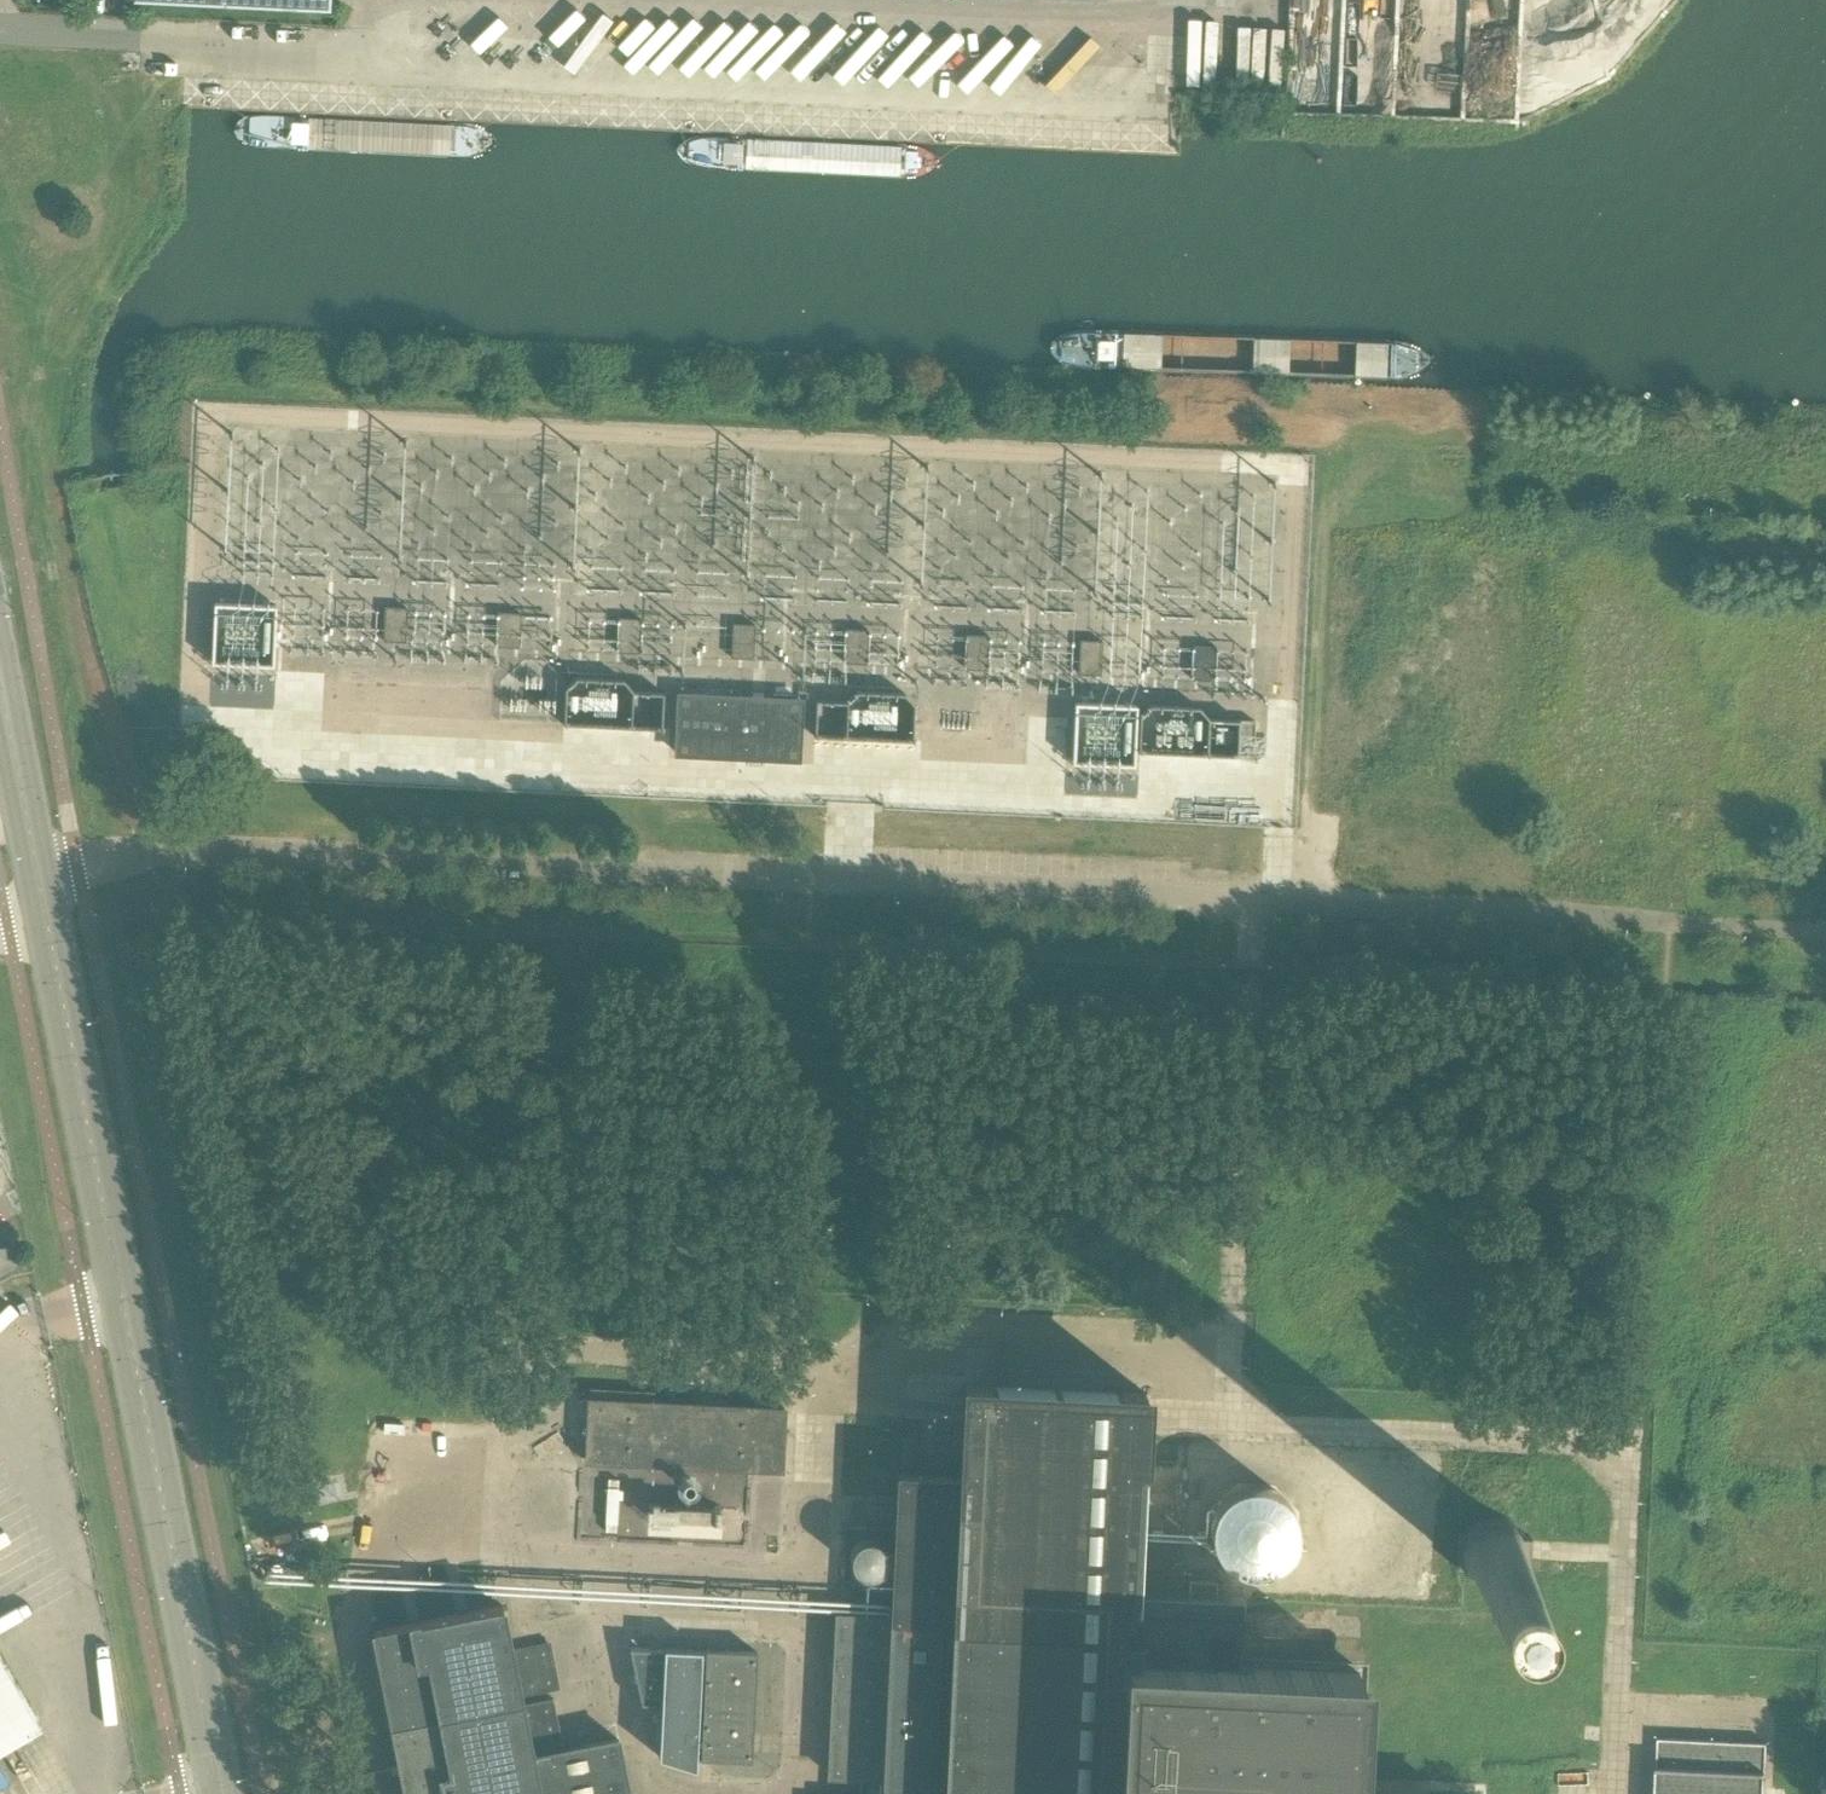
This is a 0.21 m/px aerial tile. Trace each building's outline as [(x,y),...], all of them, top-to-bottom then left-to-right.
[(329,8),(329,0),(155,0),(329,8)] [(1458,114),(1469,0),(1461,0),(1457,33),(1463,42),(1450,41),(1451,25),(1448,25),(1447,43),(1402,39),(1395,108),(1458,114)] [(216,601),(213,658),(272,660),(274,604),(216,601)] [(383,640),(384,640),(384,639),(404,640),(404,641),(405,641),(407,607),(405,607),(405,608),(386,607),(386,606),(385,606),(383,640)] [(496,646),(498,646),(498,645),(517,646),(517,647),(518,647),(520,613),(519,613),(519,614),(499,613),(499,612),(498,612),(496,646)] [(617,652),(618,652),(618,651),(638,651),(637,653),(639,653),(640,619),(639,619),(639,620),(620,619),(620,618),(619,618),(617,652)] [(730,657),(732,657),(732,656),(751,657),(751,658),(752,658),(754,624),(753,624),(753,625),(733,625),(733,623),(732,623),(730,657)] [(844,663),(845,663),(845,662),(865,663),(865,664),(866,664),(868,630),(866,630),(866,631),(847,630),(847,629),(846,629),(844,663)] [(965,669),(966,669),(966,668),(985,669),(985,670),(986,670),(988,636),(987,636),(987,637),(967,636),(968,635),(966,635),(965,669)] [(1078,674),(1079,674),(1079,673),(1099,674),(1099,675),(1100,675),(1101,642),(1100,642),(1100,643),(1081,642),(1081,641),(1080,641),(1078,674)] [(1192,679),(1193,679),(1193,678),(1212,679),(1212,680),(1213,680),(1215,646),(1214,646),(1214,647),(1194,646),(1194,645),(1193,645),(1192,679)] [(562,722),(662,727),(664,692),(635,691),(625,680),(574,677),(566,685),(563,687),(562,722)] [(815,735),(914,740),(915,703),(906,693),(858,691),(846,701),(817,700),(815,735)] [(679,696),(676,752),(676,753),(797,759),(799,701),(792,701),(793,695),(775,694),(774,700),(679,696)] [(1137,751),(1241,756),(1241,753),(1240,753),(1241,720),(1209,718),(1199,707),(1151,705),(1140,715),(1138,747),(1137,748),(1137,751)] [(1242,735),(1256,735),(1256,720),(1242,720),(1242,735)] [(1351,1793),(1357,1666),(1238,1661),(1241,1592),(1136,1587),(1145,1393),(965,1384),(961,1477),(899,1474),(893,1617),(837,1615),(829,1774),(885,1777),(884,1793),(1379,1793),(1351,1793)] [(585,1461),(781,1470),(784,1408),(653,1401),(654,1391),(590,1388),(589,1398),(588,1398),(585,1461)] [(317,1487),(319,1498),(341,1494),(338,1482),(317,1487)] [(864,1575),(866,1575),(869,1575),(871,1575),(873,1574),(876,1574),(878,1572),(880,1571),(882,1569),(883,1567),(884,1565),(885,1563),(886,1560),(886,1558),(886,1555),(886,1553),(885,1551),(884,1548),(883,1546),(882,1545),(880,1543),(878,1542),(875,1540),(873,1539),(869,1539),(866,1539),(863,1540),(861,1540),(858,1542),(856,1543),(854,1545),(853,1547),(852,1549),(851,1552),(850,1554),(850,1556),(850,1558),(850,1560),(851,1563),(852,1565),(853,1567),(854,1568),(856,1570),(858,1572),(861,1574),(864,1575)] [(618,1738),(563,1749),(553,1698),(522,1704),(502,1605),(375,1630),(374,1631),(406,1793),(629,1793),(618,1738)] [(514,1647),(523,1696),(559,1688),(550,1640),(514,1647)] [(629,1647),(641,1703),(643,1703),(661,1704),(659,1756),(696,1768),(696,1757),(700,1757),(700,1758),(751,1761),(757,1651),(705,1649),(705,1651),(701,1650),(701,1649),(664,1647),(664,1649),(631,1647),(629,1647)] [(41,1727),(0,1656),(0,1751),(41,1727)] [(1767,1743),(1658,1738),(1656,1793),(1765,1793),(1767,1743)]
